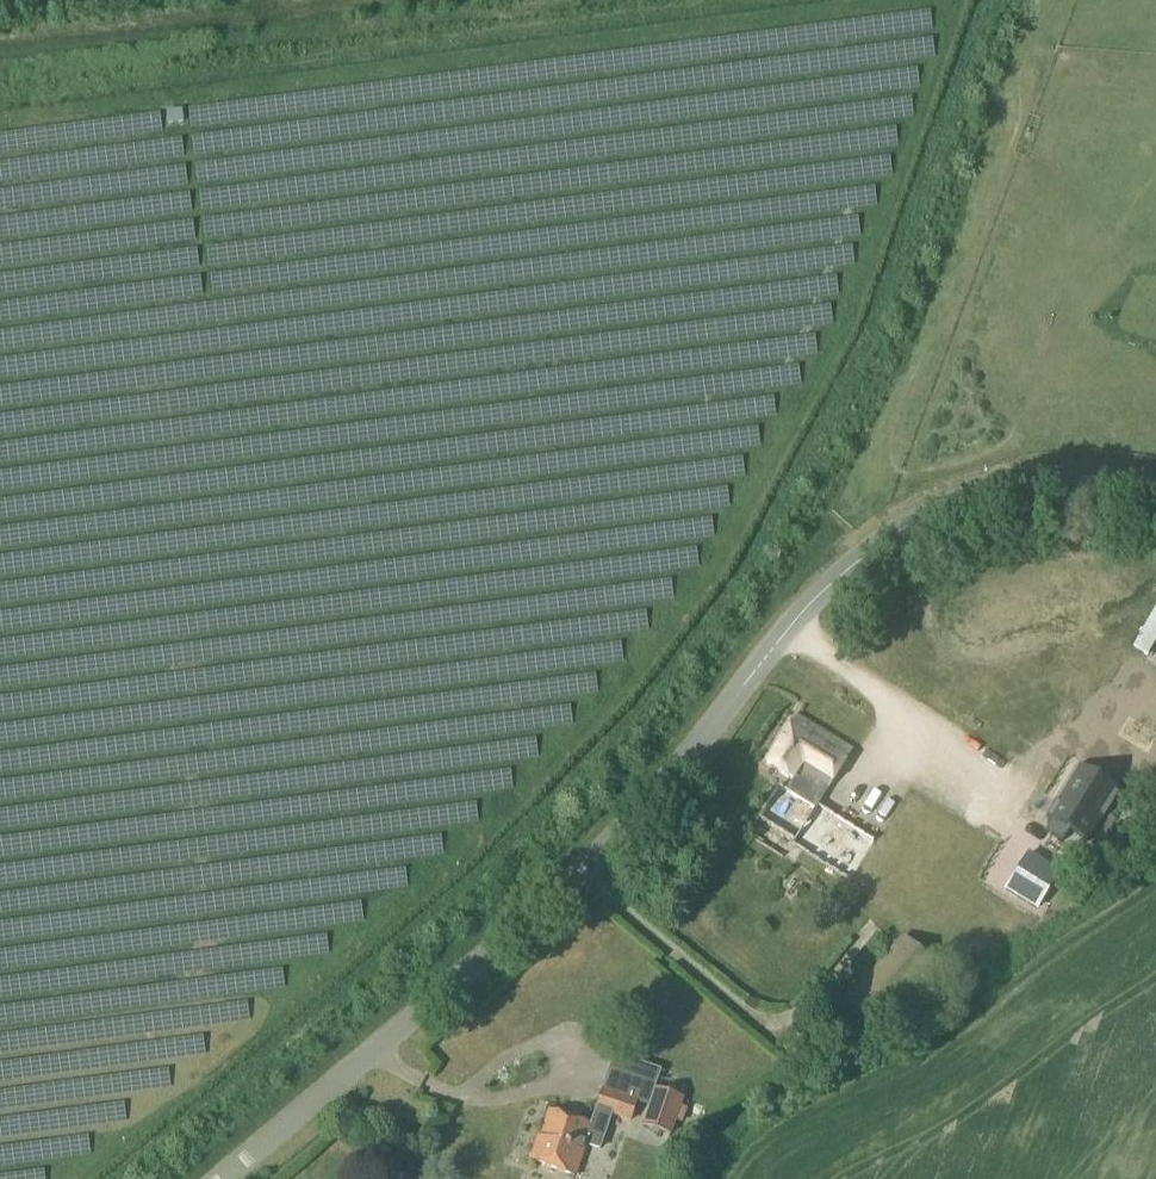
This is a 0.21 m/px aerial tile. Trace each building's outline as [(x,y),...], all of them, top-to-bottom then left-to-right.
[(794,783),(790,790),(816,806),(850,750),(797,718),(767,767),(794,783)] [(1032,827),(1044,835),(1049,827),(1078,846),(1091,827),(1092,828),(1093,826),(1092,825),(1099,813),(1064,790),(1071,778),(1070,777),(1047,811),(1044,809),(1043,810),(1047,813),(1042,821),(1038,818),(1032,827)] [(790,790),(779,783),(746,838),(783,860),(789,849),(849,884),(875,840),(816,806),(790,790)] [(1036,910),(1058,874),(1028,855),(1005,891),(1036,910)] [(900,934),(844,1004),(880,1033),(936,963),(900,934)] [(637,1099),(650,1104),(651,1104),(655,1092),(654,1091),(609,1075),(591,1127),(549,1112),(540,1138),(537,1137),(529,1160),(575,1176),(585,1145),(598,1150),(611,1114),(629,1121),(637,1099)] [(651,1104),(650,1104),(642,1126),(671,1137),(683,1100),(654,1089),(654,1091),(655,1092),(651,1104)]
